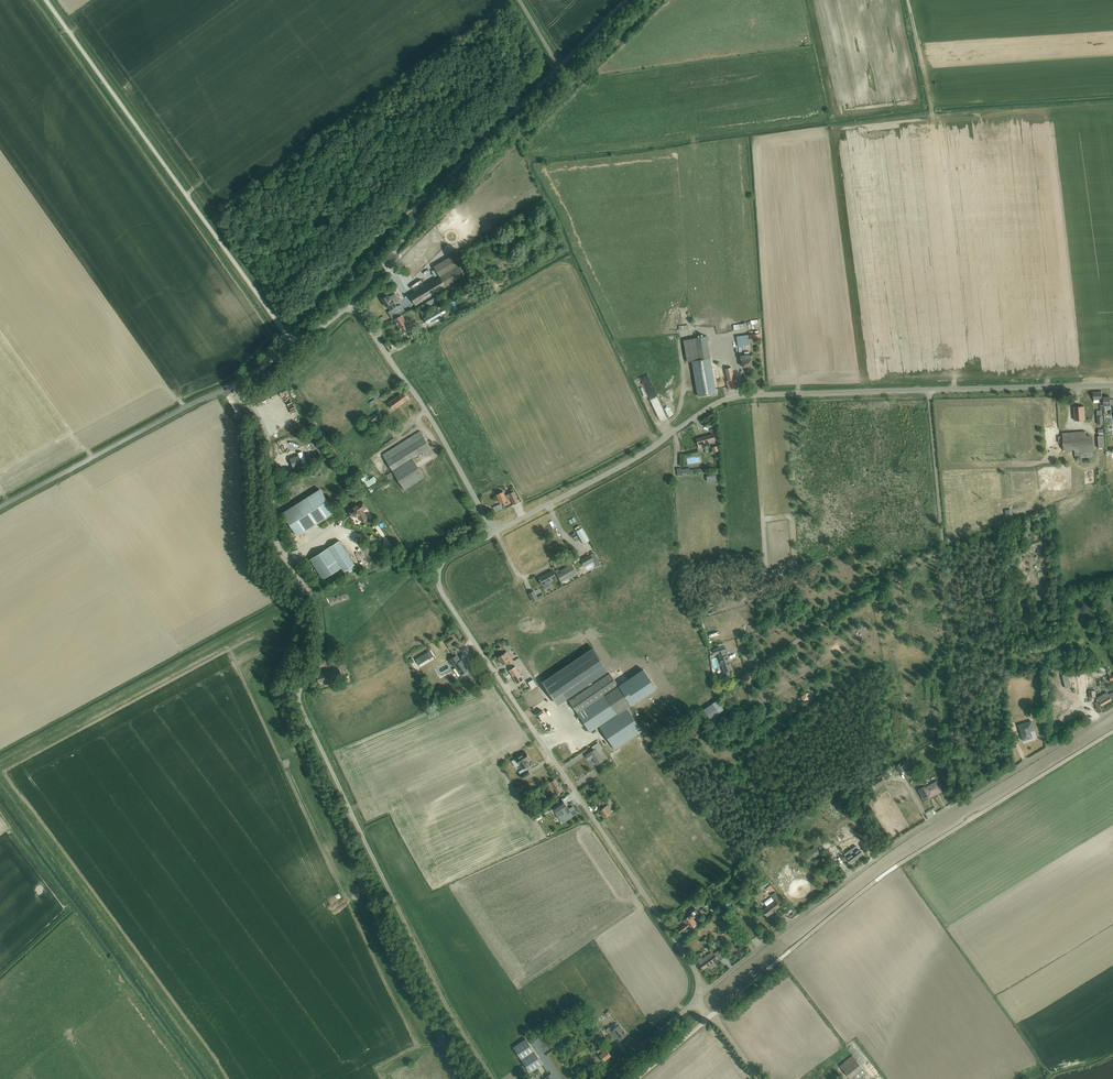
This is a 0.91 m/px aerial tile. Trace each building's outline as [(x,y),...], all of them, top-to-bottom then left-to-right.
[(409,295),(415,305),(446,287),(465,276),(453,256),(434,267),(440,277),(409,295)] [(396,306),(395,304),(398,301),(395,295),(390,298),(391,299),(390,300),(388,296),(385,298),(382,300),(383,302),(383,301),(386,307),(390,305),(392,308),(396,306)] [(446,314),(449,319),(458,314),(455,309),(446,314)] [(423,318),(427,324),(442,316),(438,310),(423,318)] [(394,319),(402,333),(409,328),(402,315),(394,319)] [(692,361),(698,396),(716,393),(706,336),(684,340),(687,362),(692,361)] [(740,356),(741,360),(742,360),(742,367),(752,366),(751,355),(740,356)] [(725,369),(729,385),(730,389),(738,388),(736,379),(734,379),(731,367),(725,369)] [(643,378),(660,421),(669,418),(668,416),(673,413),(670,405),(664,407),(651,374),(643,378)] [(1101,403),(1101,404),(1102,404),(1102,391),(1093,392),(1094,403),(1101,403)] [(405,402),(408,399),(403,392),(400,395),(399,395),(388,403),(393,410),(405,402)] [(1104,406),(1112,405),(1112,399),(1110,399),(1110,397),(1104,398),(1104,406)] [(1084,406),(1074,407),(1075,421),(1085,420),(1084,406)] [(362,425),(365,428),(382,415),(381,413),(379,415),(378,414),(382,412),(380,410),(377,412),(369,419),(362,425)] [(430,447),(430,446),(420,431),(382,455),(393,471),(387,475),(389,479),(395,475),(404,489),(425,477),(413,458),(422,452),(425,457),(433,452),(430,447)] [(1064,450),(1075,449),(1075,458),(1094,456),(1092,435),(1086,436),(1086,431),(1062,433),(1064,450)] [(713,434),(696,439),(699,449),(709,446),(708,442),(715,440),(713,434)] [(394,438),(384,445),(386,447),(396,440),(394,438)] [(301,456),(292,458),(294,468),(302,466),(301,456)] [(297,536),(335,512),(320,489),(283,513),(297,536)] [(496,495),(500,503),(511,498),(514,505),(519,502),(514,491),(505,495),(503,491),(496,495)] [(358,516),(363,522),(368,519),(363,511),(366,508),(362,502),(348,511),(352,517),(355,515),(356,517),(358,516)] [(553,529),(557,540),(563,539),(559,527),(553,529)] [(577,531),(584,544),(590,541),(583,528),(577,531)] [(340,540),(329,547),(329,548),(341,568),(344,572),(355,565),(340,542),(340,540)] [(329,548),(310,559),(323,579),(341,568),(329,548)] [(584,566),(594,561),(597,567),(601,565),(594,552),(581,560),(584,566)] [(556,573),(561,582),(576,574),(571,565),(556,573)] [(538,578),(542,585),(556,578),(553,570),(538,578)] [(1102,586),(1096,588),(1099,594),(1105,592),(1102,586)] [(529,594),(533,602),(538,599),(534,591),(529,594)] [(608,670),(593,647),(542,681),(552,696),(562,690),(567,698),(608,670)] [(430,651),(415,660),(419,665),(433,656),(430,651)] [(724,651),(718,653),(720,657),(723,667),(724,666),(725,671),(723,672),(725,677),(730,675),(729,670),(731,669),(727,655),(725,655),(724,651)] [(501,655),(498,658),(502,664),(507,661),(509,664),(513,661),(507,652),(501,655)] [(464,673),(468,670),(462,660),(459,661),(456,656),(449,660),(453,666),(454,665),(461,675),(463,674),(464,673)] [(516,666),(509,671),(517,684),(524,680),(516,666)] [(319,682),(319,683),(341,676),(339,669),(317,675),(317,677),(315,677),(316,681),(317,681),(317,682),(319,682)] [(569,701),(578,713),(590,732),(599,726),(615,749),(642,731),(627,708),(631,705),(610,673),(569,701)] [(534,688),(539,685),(535,678),(529,681),(534,688)] [(1102,706),(1112,699),(1112,694),(1112,692),(1108,694),(1107,692),(1097,698),(1102,706)] [(711,719),(725,710),(719,699),(705,708),(711,719)] [(537,715),(553,708),(550,700),(534,706),(537,715)] [(1094,703),(1096,708),(1098,713),(1102,712),(1097,702),(1094,703)] [(1070,711),(1059,718),(1063,724),(1074,717),(1070,711)] [(1033,729),(1031,721),(1018,725),(1023,740),(1032,737),(1030,730),(1033,729)] [(597,743),(591,747),(594,750),(586,756),(589,760),(592,757),(597,765),(603,760),(597,751),(601,748),(597,743)] [(516,759),(512,761),(515,767),(519,764),(520,765),(523,769),(529,765),(527,761),(530,759),(526,752),(515,758),(516,759)] [(907,758),(896,766),(900,773),(904,770),(903,768),(910,763),(909,762),(909,761),(907,758)] [(526,767),(519,772),(521,774),(520,775),(523,779),(531,775),(528,770),(526,767)] [(877,789),(887,783),(884,777),(874,783),(877,789)] [(554,788),(559,795),(563,792),(554,779),(547,784),(549,787),(548,787),(550,790),(554,788)] [(924,788),(929,797),(942,790),(937,781),(924,788)] [(600,801),(596,794),(591,797),(596,804),(600,801)] [(552,806),(555,812),(566,805),(562,799),(552,806)] [(601,810),(605,817),(613,811),(612,809),(611,810),(607,805),(606,805),(606,806),(601,810)] [(558,817),(562,823),(577,813),(573,806),(569,809),(567,806),(560,810),(563,814),(558,817)] [(541,813),(536,816),(539,822),(545,819),(541,813)] [(801,856),(806,864),(821,854),(815,846),(801,856)] [(847,858),(851,863),(862,854),(858,849),(847,858)] [(771,883),(767,887),(771,893),(776,889),(771,883)] [(767,917),(780,906),(778,903),(782,900),(775,892),(771,895),(775,900),(762,911),(767,917)] [(764,906),(771,901),(768,897),(761,902),(764,906)] [(692,927),(696,923),(690,916),(683,921),(685,924),(678,930),(681,934),(691,926),(692,927)] [(731,927),(727,921),(723,924),(727,930),(731,927)] [(718,959),(715,956),(718,954),(717,952),(714,954),(713,952),(703,959),(701,957),(697,960),(699,962),(698,962),(703,969),(718,959)] [(613,1032),(620,1040),(627,1034),(618,1025),(612,1030),(609,1027),(607,1029),(611,1034),(613,1032)] [(514,1048),(530,1072),(543,1064),(526,1039),(514,1048)] [(581,1055),(582,1056),(589,1050),(581,1040),(570,1049),(577,1058),(581,1055)] [(599,1055),(604,1061),(611,1055),(606,1049),(603,1046),(600,1049),(603,1052),(599,1055)] [(839,1066),(850,1078),(862,1078),(861,1077),(866,1073),(852,1055),(839,1066)]
